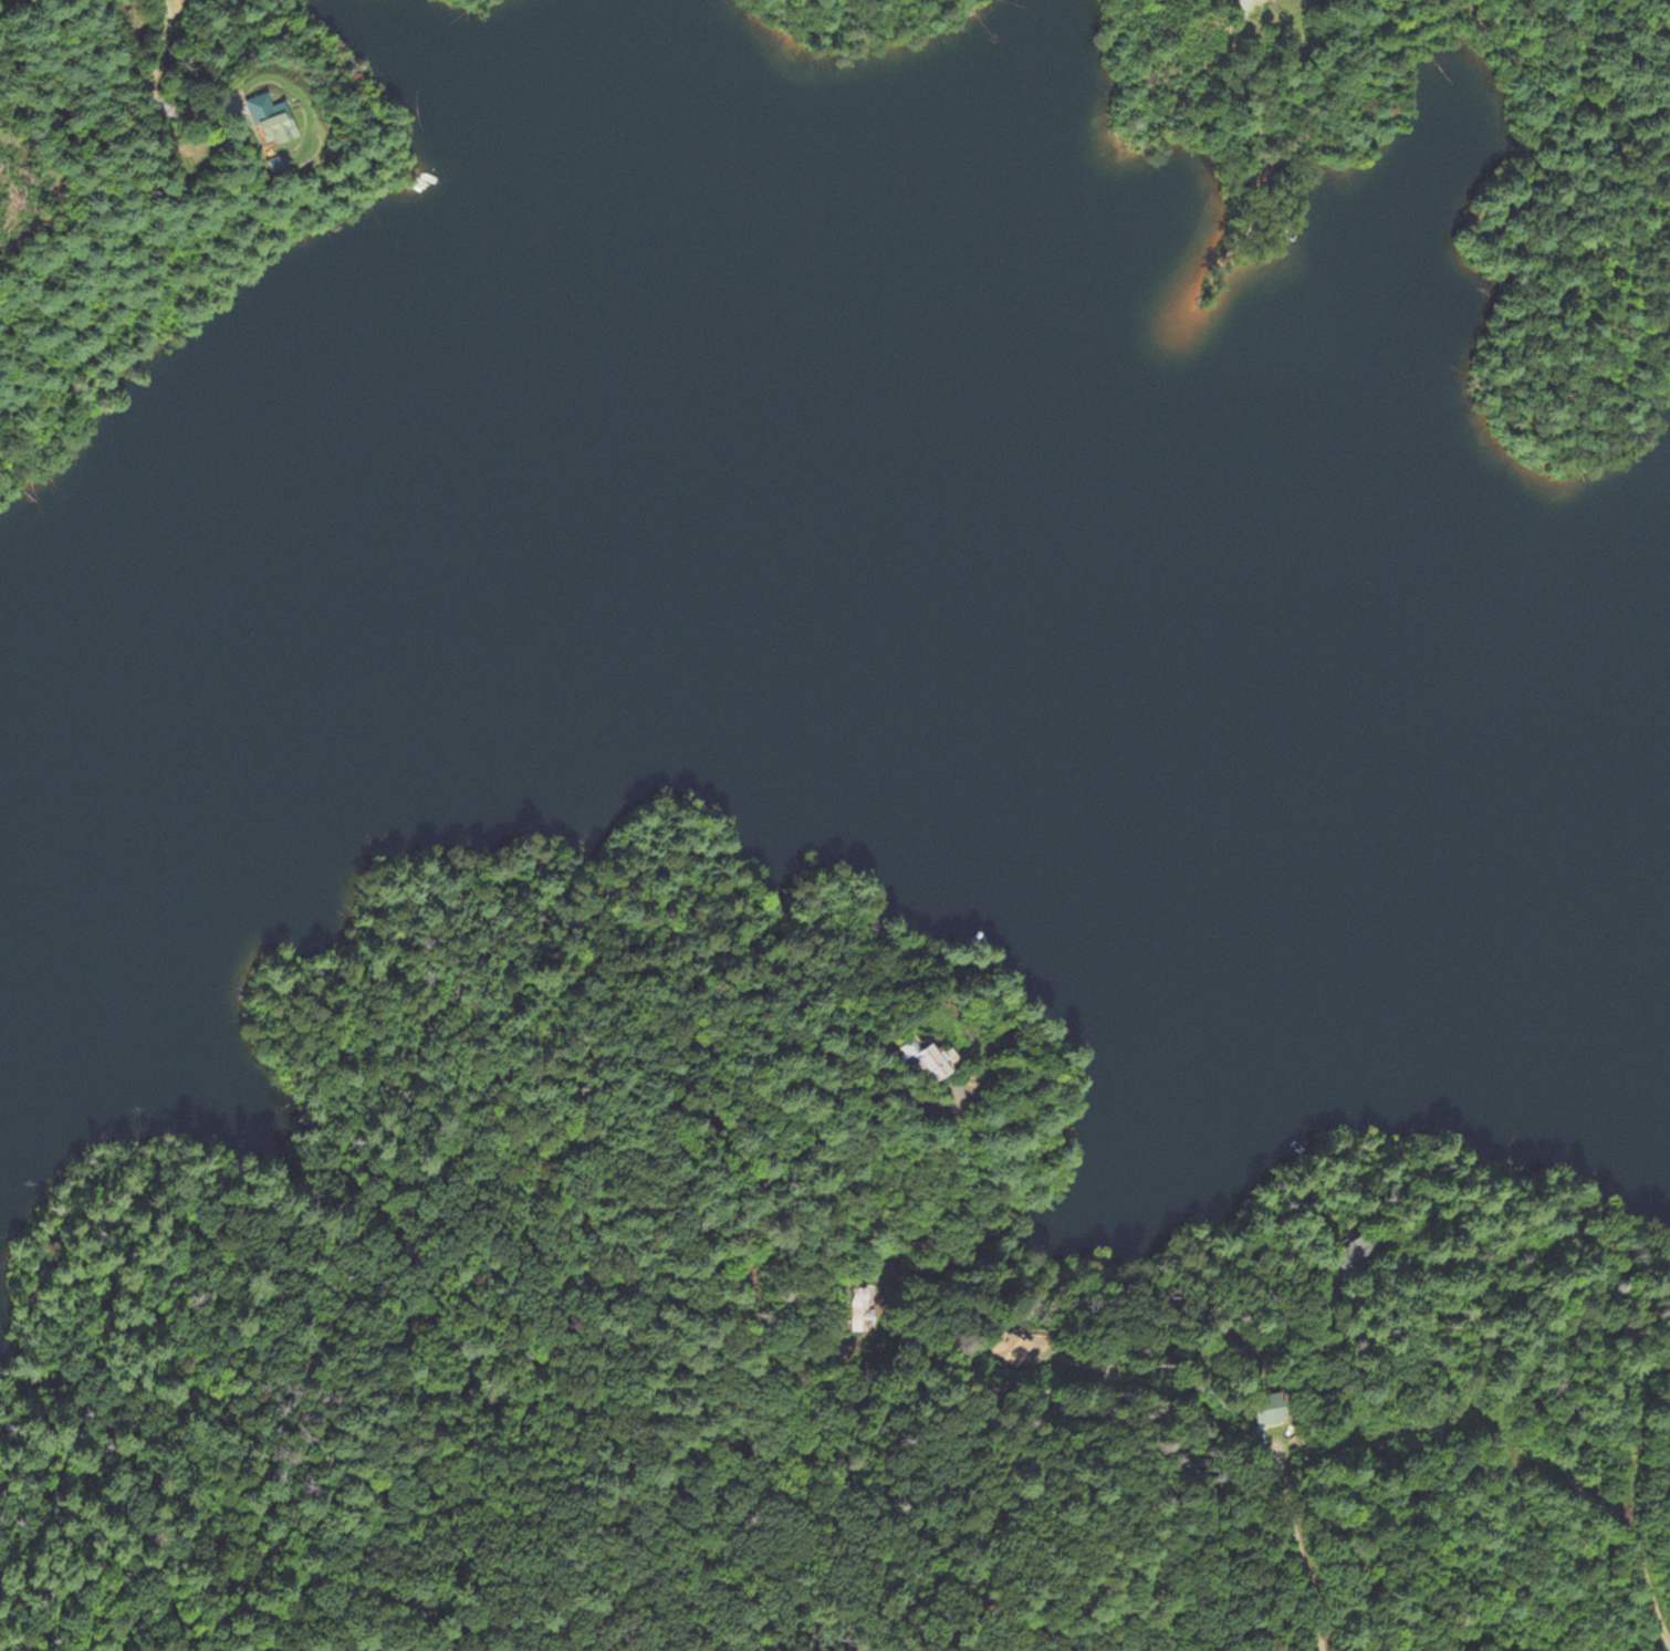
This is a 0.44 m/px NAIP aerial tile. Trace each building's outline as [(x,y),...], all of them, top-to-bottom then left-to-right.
[(247,100),(254,123),(258,121),(266,146),(295,136),(284,102),(271,106),(267,93),(247,100)] [(949,1072),(928,1044),(912,1055),(933,1084),(949,1072)] [(1257,1428),(1283,1421),(1276,1393),(1250,1400),(1257,1428)]
